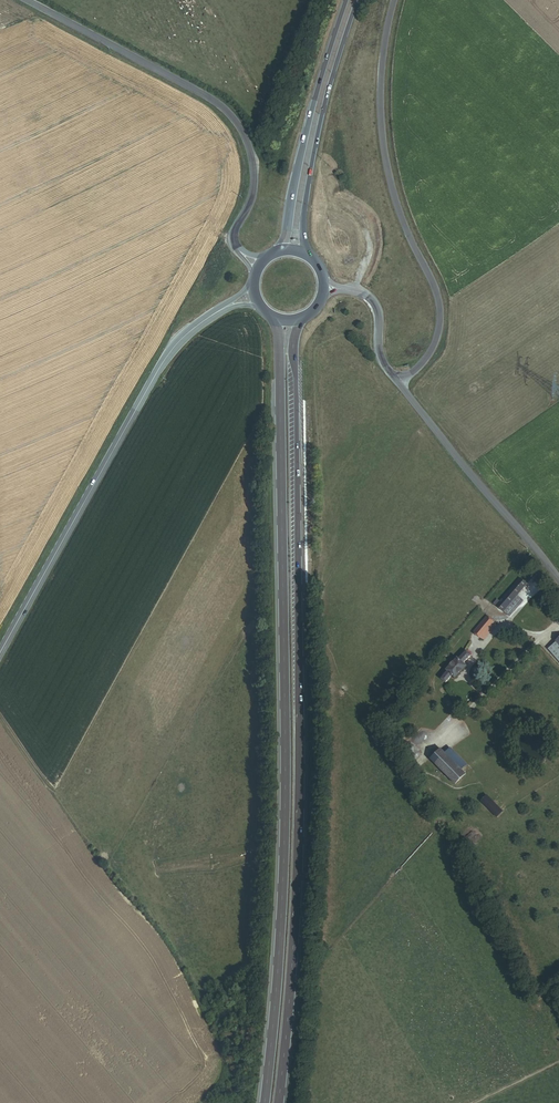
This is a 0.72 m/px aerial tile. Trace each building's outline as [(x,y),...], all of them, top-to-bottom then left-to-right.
[(501,601),(510,609),(524,593),(533,582),(526,576),(507,599),(504,597),(501,601)] [(530,598),(524,593),(510,609),(516,614),(530,598)] [(479,627),(490,636),(502,621),(496,615),(489,622),(488,621),(485,624),(483,622),(479,627)] [(461,675),(471,664),(469,661),(477,653),(471,647),(465,654),(462,651),(445,669),(448,672),(445,675),(450,681),(459,673),(461,675)] [(463,769),(468,763),(451,748),(446,753),(463,769)] [(467,774),(463,769),(446,753),(441,749),(432,758),(459,783),(467,774)] [(499,817),(506,810),(489,794),(482,801),(499,817)]
